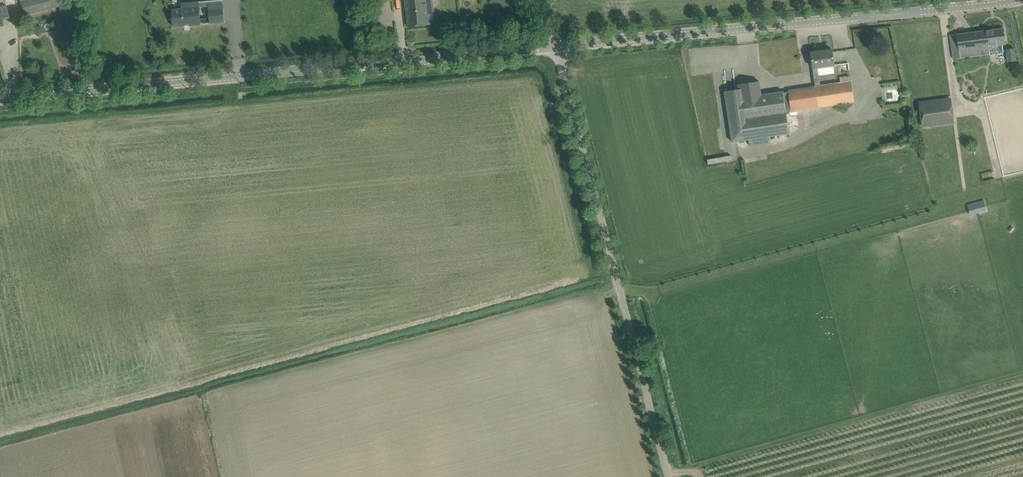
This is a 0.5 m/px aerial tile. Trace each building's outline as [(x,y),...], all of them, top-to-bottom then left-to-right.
[(53,8),(59,7),(66,32),(77,29),(69,0),(20,0),(24,15),(53,8)] [(432,0),(406,0),(409,27),(429,25),(427,10),(433,10),(432,0)] [(182,9),(172,10),(172,14),(171,14),(171,23),(173,22),(174,27),(201,24),(198,1),(181,3),(182,9)] [(222,3),(208,4),(210,24),(224,22),(222,3)] [(6,8),(5,5),(0,6),(0,20),(9,17),(6,8)] [(1006,44),(1005,38),(1004,28),(950,35),(951,45),(953,59),(990,54),(989,52),(1003,50),(1002,44),(1006,44)] [(832,49),(811,52),(813,68),(814,81),(819,80),(819,76),(834,74),(833,65),(834,65),(832,49)] [(1007,50),(1008,62),(1016,61),(1015,49),(1007,50)] [(854,101),(851,81),(850,76),(840,77),(841,82),(820,86),(816,86),(815,86),(787,90),(788,92),(767,94),(761,95),(759,82),(737,85),(738,90),(724,92),(731,143),(748,140),(749,146),(770,143),(769,137),(789,134),(787,114),(786,112),(791,111),(854,101)] [(951,98),(919,102),(922,128),(955,124),(951,98)] [(984,200),(967,205),(969,211),(970,216),(979,213),(987,211),(986,207),(984,200)]
